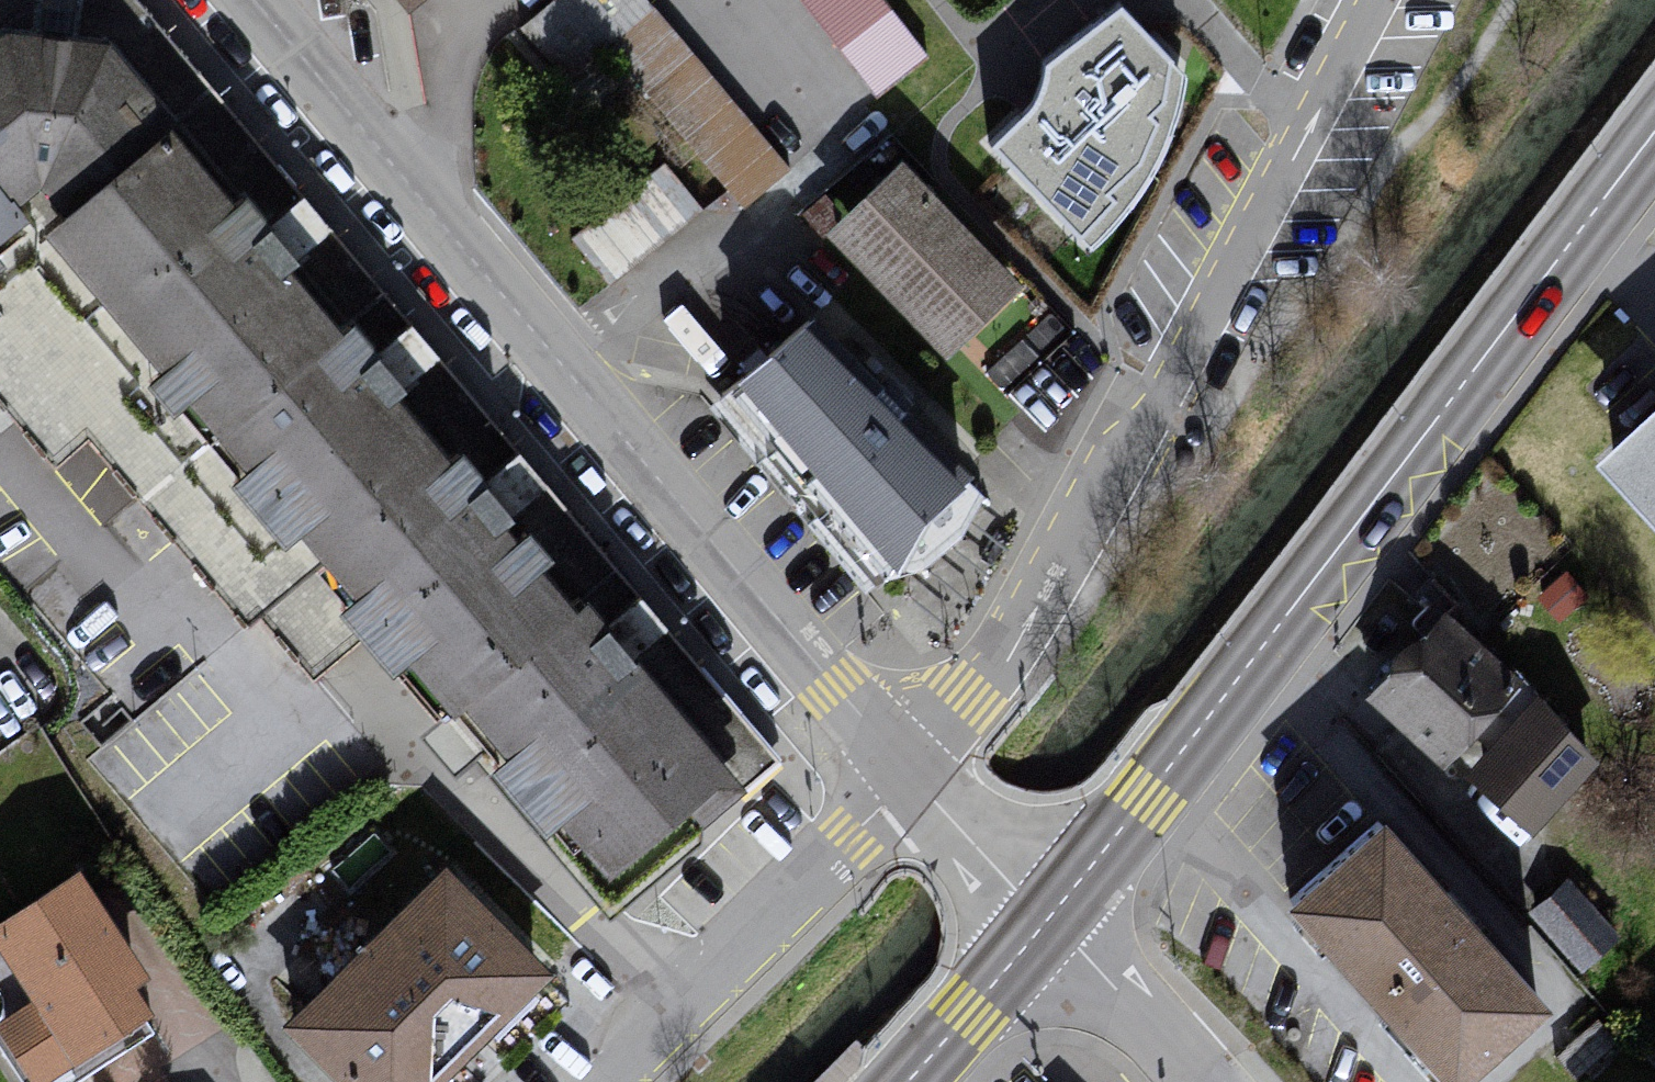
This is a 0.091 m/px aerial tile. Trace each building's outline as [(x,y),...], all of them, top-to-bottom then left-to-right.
[(613,902),(781,764),(137,0),(0,0),(0,270),(55,226),(380,620),(613,902)] [(407,9),(418,0),(399,0),(407,9)] [(521,28),(568,83),(610,47),(745,207),(791,169),(648,0),(554,0),(521,28)] [(887,0),(794,0),(874,99),(931,54),(887,0)] [(1179,68),(1121,7),(1049,60),(1036,106),(993,146),(1093,247),(1121,221),(1148,182),(1162,152),(1175,101),(1179,68)] [(668,152),(570,226),(607,274),(705,200),(668,152)] [(914,171),(831,245),(937,373),(1031,297),(914,171)] [(0,270),(0,398),(55,460),(92,436),(141,496),(245,624),(261,614),(314,673),(380,620),(55,226),(0,270)] [(812,318),(718,404),(869,589),(892,575),(926,570),(961,539),(984,495),(970,478),(812,318)] [(18,596),(141,496),(92,436),(55,460),(0,398),(0,572),(18,596)] [(1592,461),(1654,530),(1654,404),(1592,461)] [(1444,612),(1373,692),(1452,762),(1523,682),(1444,612)] [(1598,762),(1535,694),(1466,773),(1533,833),(1598,762)] [(1294,904),(1454,1081),(1463,1081),(1547,1008),(1383,825),(1294,904)] [(1582,958),(1622,922),(1569,865),(1530,901),(1582,958)] [(288,1026),(342,1081),(445,1081),(550,979),(446,872),(288,1026)] [(0,930),(0,944),(38,1006),(0,1029),(0,1037),(28,1081),(65,1081),(156,1027),(133,990),(145,977),(85,878),(0,930)]
